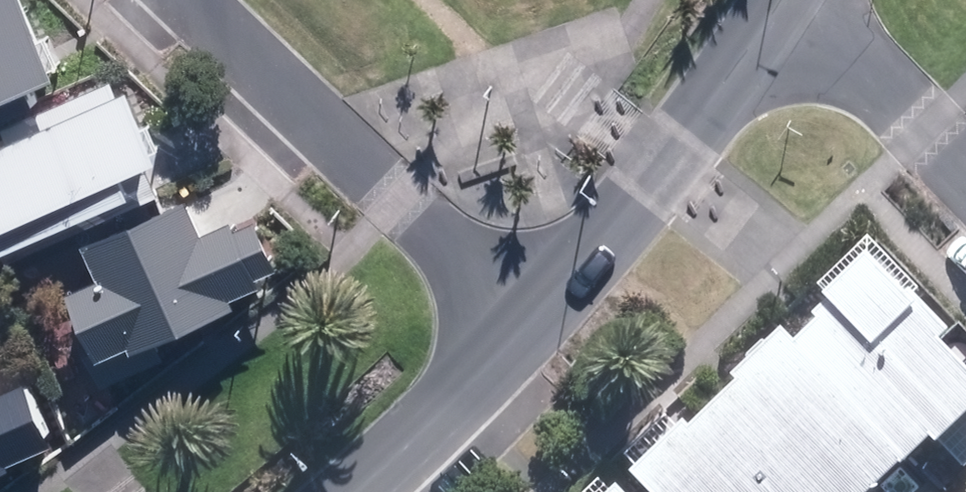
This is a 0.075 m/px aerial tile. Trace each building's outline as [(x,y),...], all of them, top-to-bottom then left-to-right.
[(42,38),(27,0),(0,0),(0,107),(60,83),(55,71),(63,67),(50,35),(42,38)] [(129,180),(163,165),(131,90),(119,95),(114,83),(38,115),(44,130),(0,149),(0,261),(138,201),(129,180)] [(68,290),(98,367),(237,312),(233,301),(284,281),(258,215),(206,235),(193,202),(85,244),(98,278),(68,290)] [(936,461),(945,453),(964,474),(965,473),(965,379),(944,355),(954,345),(903,290),(893,299),(866,271),(818,315),(830,327),(802,352),(791,340),(730,397),(735,402),(693,441),(688,436),(631,488),(634,491),(891,491),(931,455),(936,461)] [(59,451),(31,378),(5,388),(0,375),(0,474),(59,451)]
